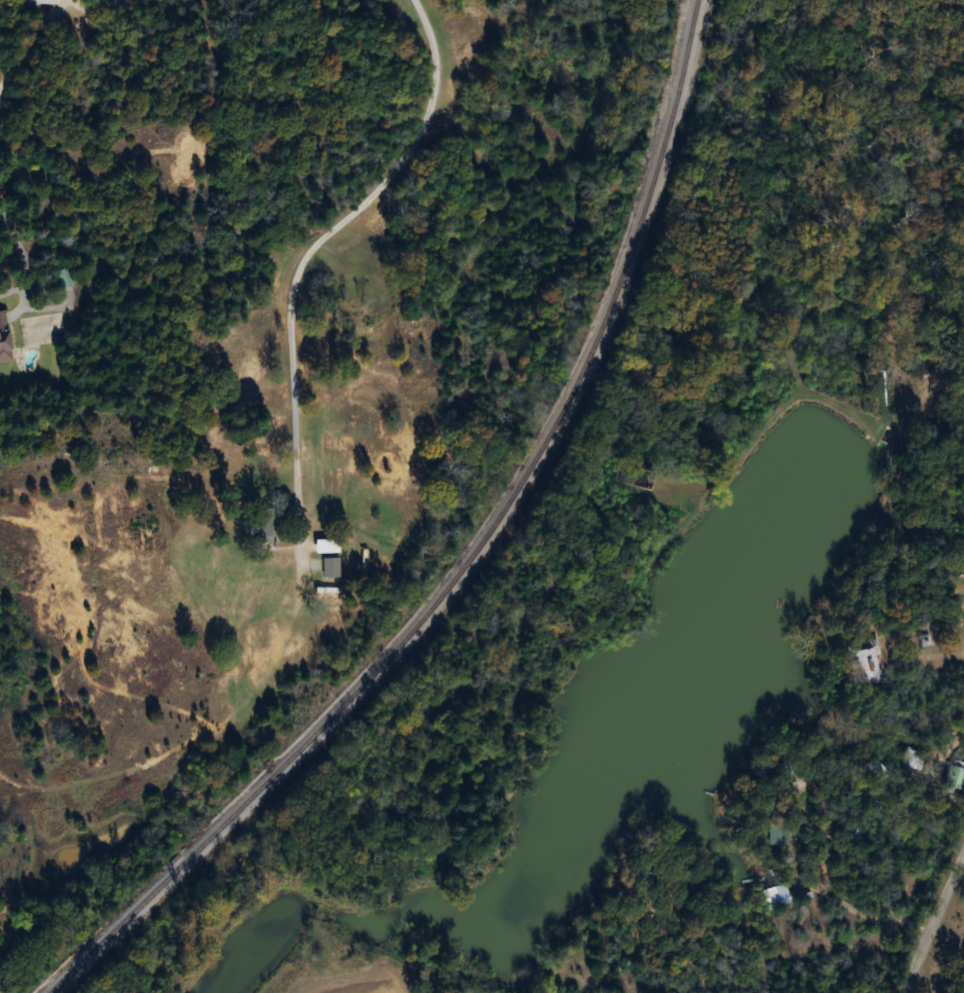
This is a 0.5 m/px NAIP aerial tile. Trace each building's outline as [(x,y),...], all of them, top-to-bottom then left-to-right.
[(10,353),(6,311),(0,311),(0,354),(10,353)] [(314,539),(314,555),(339,555),(339,539),(314,539)] [(339,579),(339,559),(323,559),(323,579),(339,579)] [(335,583),(312,583),(312,598),(335,598),(335,583)] [(854,689),(885,685),(879,644),(848,648),(854,689)] [(959,791),(963,779),(963,772),(950,767),(943,785),(959,791)] [(786,846),(786,825),(768,825),(768,846),(786,846)] [(791,905),(788,894),(768,898),(771,909),(791,905)]
